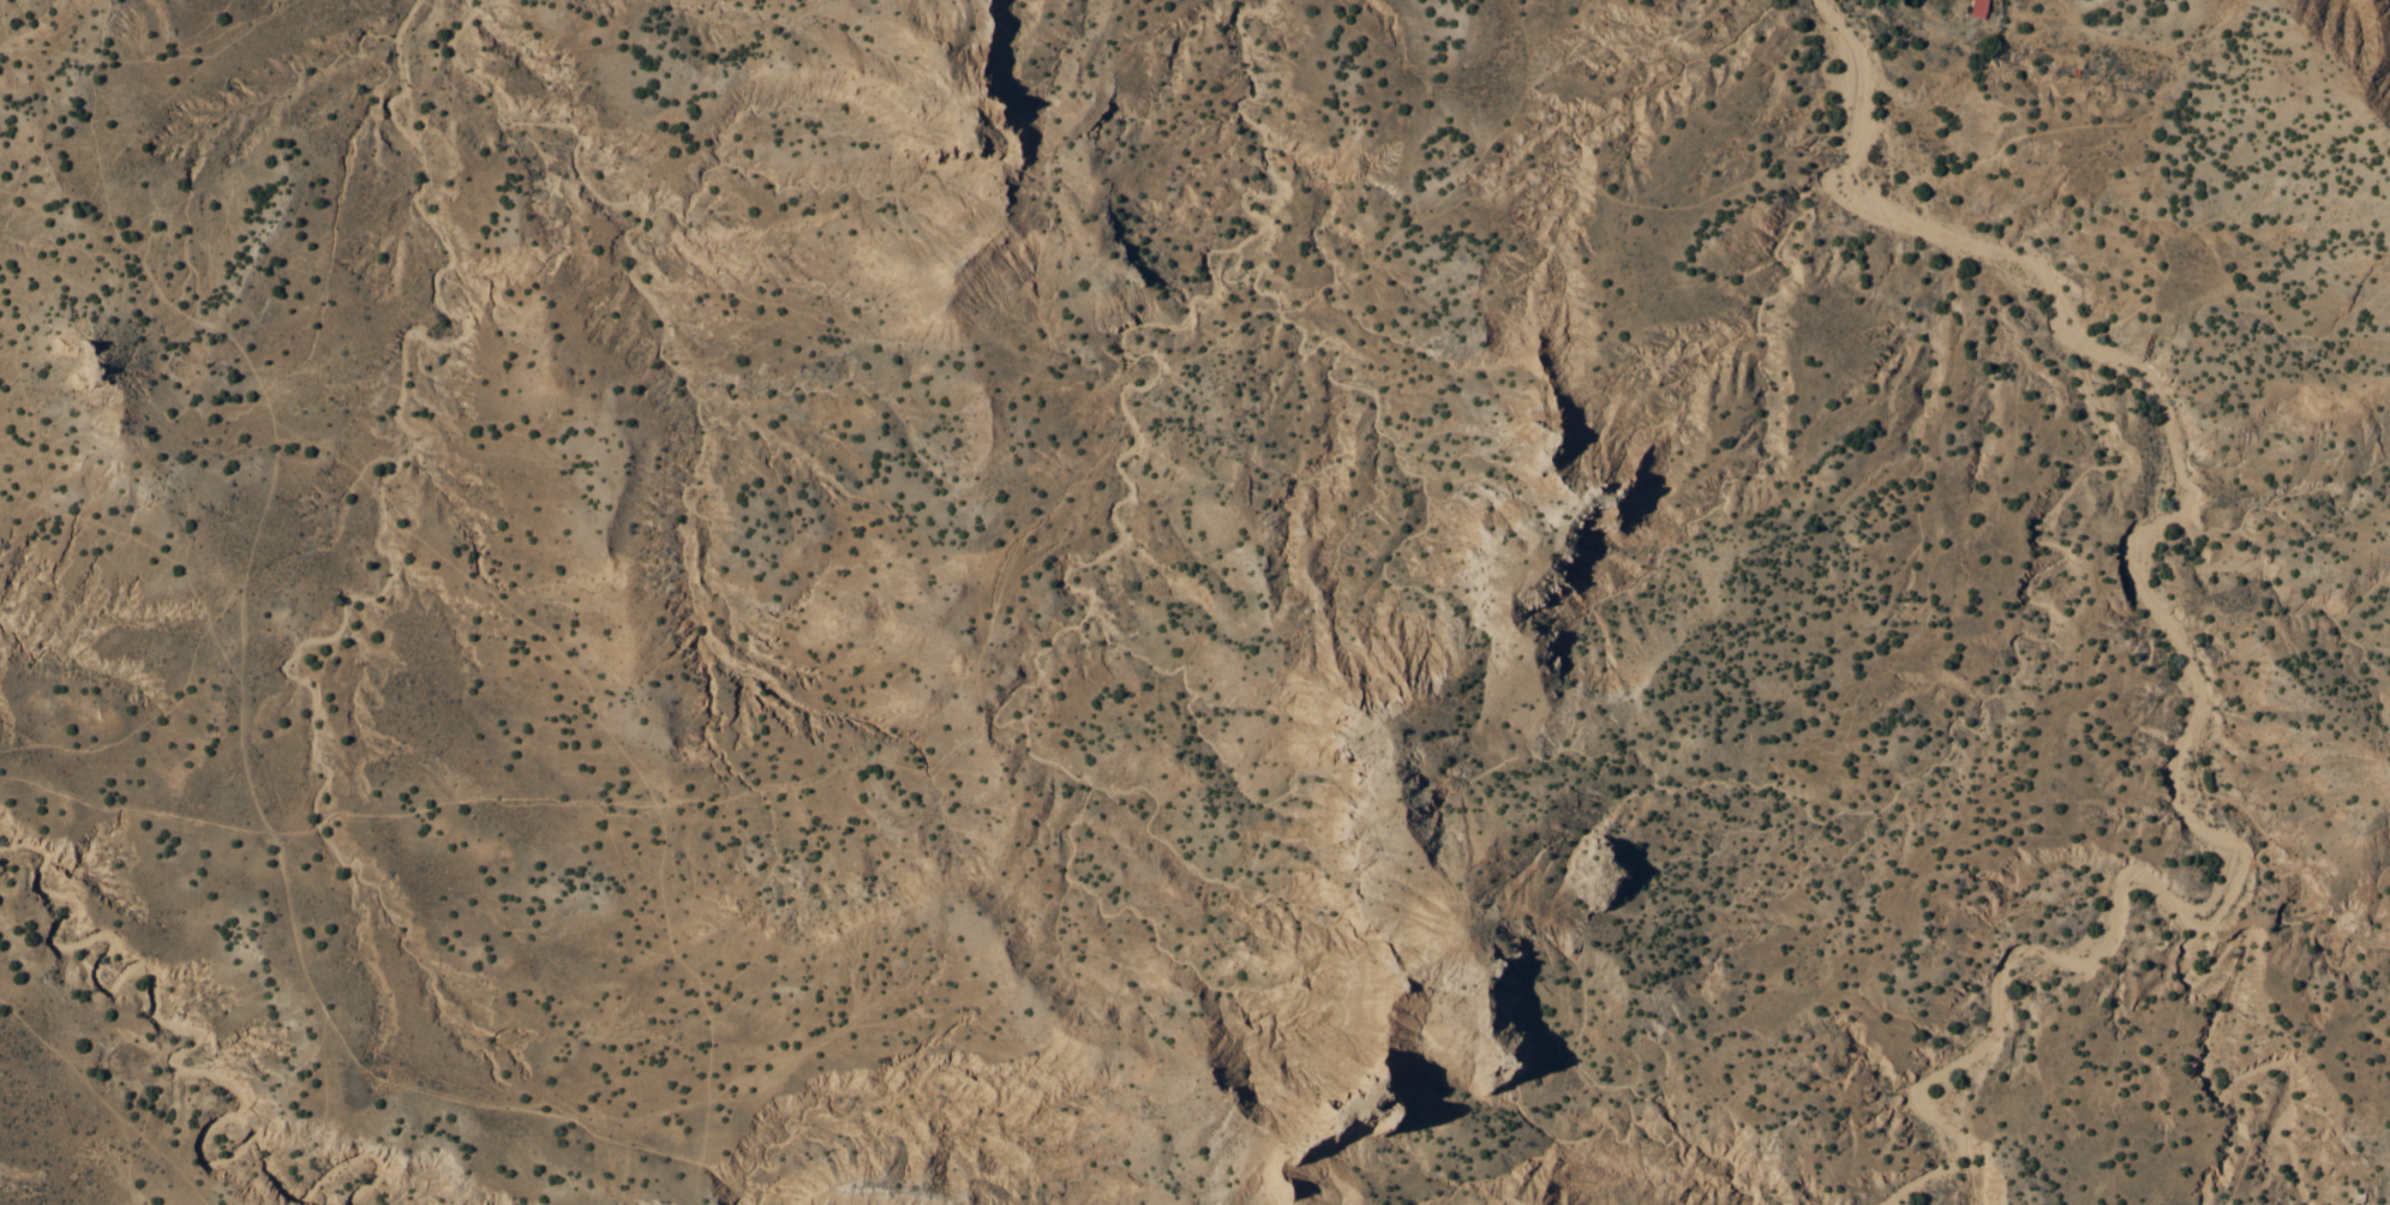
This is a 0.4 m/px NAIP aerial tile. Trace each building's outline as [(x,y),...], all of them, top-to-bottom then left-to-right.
[(1983,18),(1986,0),(1970,0),(1967,14),(1983,18)]
